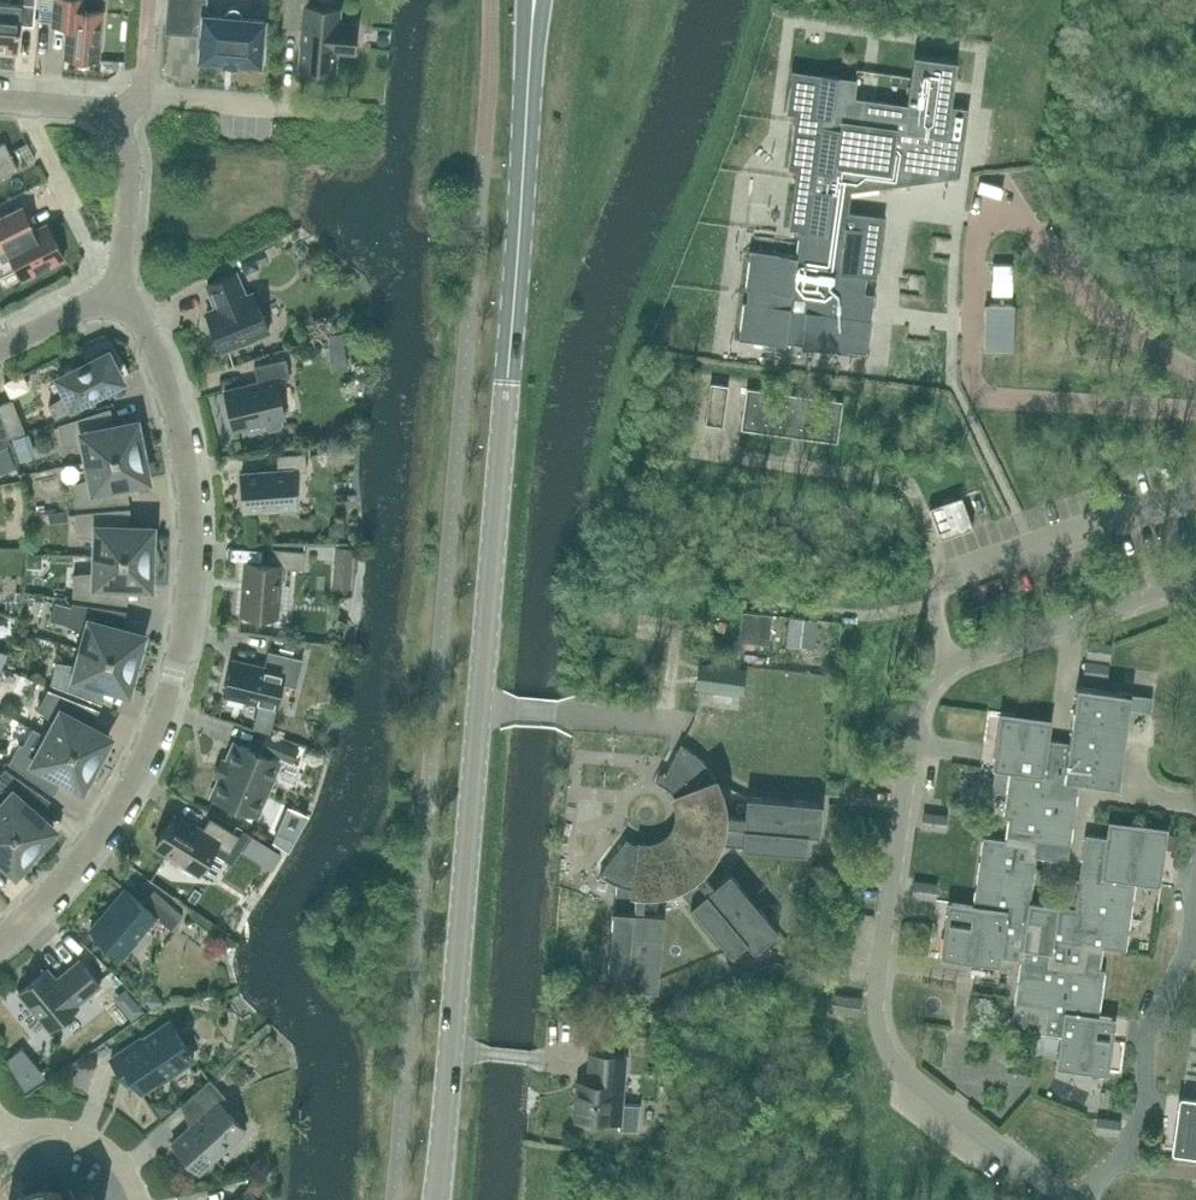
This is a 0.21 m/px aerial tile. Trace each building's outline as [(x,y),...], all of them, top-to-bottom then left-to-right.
[(36,0),(9,0),(9,2),(0,1),(0,51),(17,52),(20,19),(34,21),(36,0)] [(83,0),(54,0),(52,24),(67,25),(64,56),(98,59),(102,11),(82,10),(83,0)] [(206,0),(168,0),(165,32),(202,34),(199,58),(223,60),(224,59),(235,60),(235,61),(260,63),(263,20),(242,18),(242,14),(240,10),(236,7),(232,6),(228,8),(225,12),(224,17),(204,15),(206,0)] [(307,0),(285,0),(283,26),(303,28),(300,67),(334,69),(335,49),(353,50),(356,24),(337,23),(339,9),(307,6),(307,0)] [(950,105),(957,60),(914,54),(907,104),(855,97),(857,78),(792,69),(786,112),(795,113),(787,168),(796,169),(788,228),(798,229),(795,255),(749,249),(744,287),(747,287),(745,300),(742,300),(737,338),(784,344),(785,341),(800,343),(800,346),(847,352),(847,349),(865,352),(873,293),(864,292),(866,276),(876,277),(884,216),(848,211),(851,190),(904,183),(902,174),(927,170),(928,180),(960,176),(968,108),(950,105)] [(0,143),(0,177),(18,168),(4,141),(0,143)] [(22,207),(0,218),(0,250),(7,247),(23,279),(64,258),(46,224),(33,230),(22,207)] [(253,294),(244,297),(234,272),(207,283),(214,300),(217,299),(220,307),(206,313),(221,350),(236,344),(237,347),(255,339),(254,336),(268,330),(253,294)] [(1015,305),(985,305),(984,350),(1013,351),(1015,305)] [(114,365),(118,362),(110,345),(85,357),(87,362),(58,376),(66,392),(48,404),(55,417),(76,407),(73,402),(121,378),(114,365)] [(276,379),(290,376),(286,358),(254,366),(258,382),(224,390),(233,429),(285,417),(276,379)] [(722,425),(728,385),(710,382),(705,423),(722,425)] [(842,401),(767,390),(747,388),(741,428),(837,441),(842,401)] [(8,433),(23,428),(12,398),(0,403),(0,412),(8,433)] [(135,421),(104,428),(101,410),(58,424),(63,446),(84,444),(88,460),(148,448),(148,446),(147,445),(147,443),(145,440),(144,438),(142,436),(140,434),(138,433),(135,421)] [(9,442),(0,419),(0,445),(9,442)] [(149,454),(149,450),(148,448),(88,460),(91,477),(70,484),(75,505),(119,502),(116,484),(147,478),(145,467),(146,464),(147,463),(148,461),(148,459),(149,456),(149,454)] [(292,471),(306,470),(305,452),(276,454),(278,470),(241,473),(244,509),(295,506),(292,471)] [(940,538),(973,526),(961,495),(929,507),(940,538)] [(151,527),(119,526),(120,508),(75,512),(74,534),(96,538),(95,554),(157,556),(157,554),(157,551),(156,547),(155,545),(154,543),(152,541),(151,539),(151,527)] [(49,521),(63,520),(62,511),(48,512),(49,521)] [(303,568),(304,551),(271,548),(269,564),(245,562),(241,613),(277,616),(281,566),(303,568)] [(157,560),(157,556),(95,554),(95,571),(73,573),(73,595),(117,602),(118,584),(149,585),(150,573),(152,571),(153,569),(155,567),(155,565),(157,562),(157,560)] [(111,626),(116,609),(72,602),(66,624),(86,632),(82,648),(142,664),(142,660),(143,658),(142,655),(142,651),(141,649),(139,645),(142,634),(111,626)] [(742,610),(739,640),(768,643),(772,613),(742,610)] [(789,615),(786,644),(814,647),(818,618),(789,615)] [(310,639),(311,625),(298,624),(296,637),(310,639)] [(141,666),(142,664),(82,648),(77,664),(56,661),(50,683),(92,699),(97,682),(127,690),(130,679),(131,678),(134,676),(137,674),(139,671),(140,669),(141,666)] [(232,659),(224,694),(260,703),(254,726),(270,730),(275,707),(281,683),(296,686),(302,658),(268,650),(264,666),(232,659)] [(698,663),(695,686),(742,693),(746,669),(743,669),(729,667),(698,663)] [(1107,829),(1106,837),(1071,832),(1078,780),(1118,786),(1131,693),(1077,685),(1069,742),(1048,739),(1050,728),(1031,726),(1032,720),(1003,716),(999,746),(1013,748),(1003,817),(1008,818),(1005,839),(983,836),(970,927),(948,924),(944,955),(974,959),(975,953),(1021,959),(1011,1028),(1061,1034),(1058,1058),(1077,1060),(1076,1066),(1105,1070),(1109,1040),(1095,1038),(1105,969),(1100,968),(1103,947),(1126,950),(1138,859),(1159,862),(1164,831),(1133,827),(1132,833),(1107,829)] [(48,689),(37,708),(51,718),(55,721),(47,736),(102,765),(103,763),(103,761),(104,760),(104,758),(105,756),(105,754),(105,753),(105,751),(104,750),(104,749),(104,747),(104,746),(109,736),(81,721),(90,705),(48,689)] [(19,742),(8,762),(45,788),(54,772),(82,787),(87,777),(88,776),(90,776),(91,775),(92,774),(93,774),(94,773),(95,772),(96,772),(97,771),(98,770),(99,769),(100,768),(101,767),(101,766),(102,765),(47,736),(33,728),(24,744),(19,742)] [(292,761),(298,747),(267,734),(261,748),(263,748),(261,753),(234,742),(211,795),(248,811),(272,758),(270,757),(272,752),(292,761)] [(721,796),(717,784),(715,778),(709,768),(706,765),(694,753),(684,746),(680,744),(665,774),(674,780),(669,786),(664,783),(657,780),(657,782),(663,785),(667,787),(674,795),(676,798),(678,803),(679,813),(678,823),(677,824),(673,832),(672,834),(663,841),(661,842),(657,844),(652,845),(644,845),(636,844),(630,841),(626,838),(625,840),(629,843),(623,855),(620,854),(616,851),(600,874),(603,876),(608,879),(616,883),(614,908),(613,908),(607,972),(628,973),(627,984),(626,984),(626,986),(657,988),(663,913),(643,911),(644,889),(658,889),(664,887),(670,886),(676,884),(692,902),(690,904),(731,953),(747,939),(754,948),(753,949),(754,950),(778,930),(729,871),(713,885),(699,868),(700,867),(706,861),(715,846),(717,842),(742,844),(742,846),(805,852),(807,831),(818,832),(818,833),(820,834),(822,802),(746,796),(745,817),(723,815),(723,812),(723,807),(721,796)] [(41,793),(4,768),(0,772),(0,796),(4,801),(0,805),(0,819),(40,854),(41,853),(43,849),(44,846),(45,844),(46,842),(46,839),(46,836),(53,828),(30,807),(41,793)] [(210,818),(201,831),(174,815),(155,846),(199,873),(217,843),(229,850),(238,836),(210,818)] [(0,819),(0,858),(15,871),(23,862),(27,862),(31,861),(32,860),(34,859),(37,857),(40,854),(0,819)] [(153,889),(142,903),(125,888),(90,929),(123,958),(138,941),(136,939),(156,915),(171,928),(182,914),(153,889)] [(76,1004),(100,985),(79,959),(56,979),(47,968),(18,992),(49,1029),(78,1005),(76,1004)] [(185,1045),(169,1021),(141,1039),(140,1038),(111,1057),(127,1082),(133,1078),(141,1091),(158,1080),(159,1081),(194,1058),(188,1050),(188,1049),(185,1044),(185,1045)] [(649,1051),(651,1035),(633,1034),(632,1050),(649,1051)] [(622,1103),(626,1056),(594,1053),(592,1082),(582,1081),(579,1120),(619,1123),(619,1129),(637,1130),(639,1104),(622,1103)] [(219,1101),(225,1096),(209,1078),(181,1104),(195,1120),(171,1142),(199,1172),(245,1130),(219,1101)] [(1183,1096),(1181,1109),(1195,1111),(1195,1098),(1183,1096)] [(172,1108),(168,1101),(160,1100),(154,1104),(161,1115),(172,1108)] [(1180,1119),(1175,1149),(1195,1152),(1195,1121),(1180,1119)] [(62,1193),(51,1172),(50,1172),(50,1174),(25,1187),(24,1185),(23,1186),(26,1192),(17,1198),(15,1199),(96,1199),(91,1190),(74,1199),(70,1189),(62,1193)]
